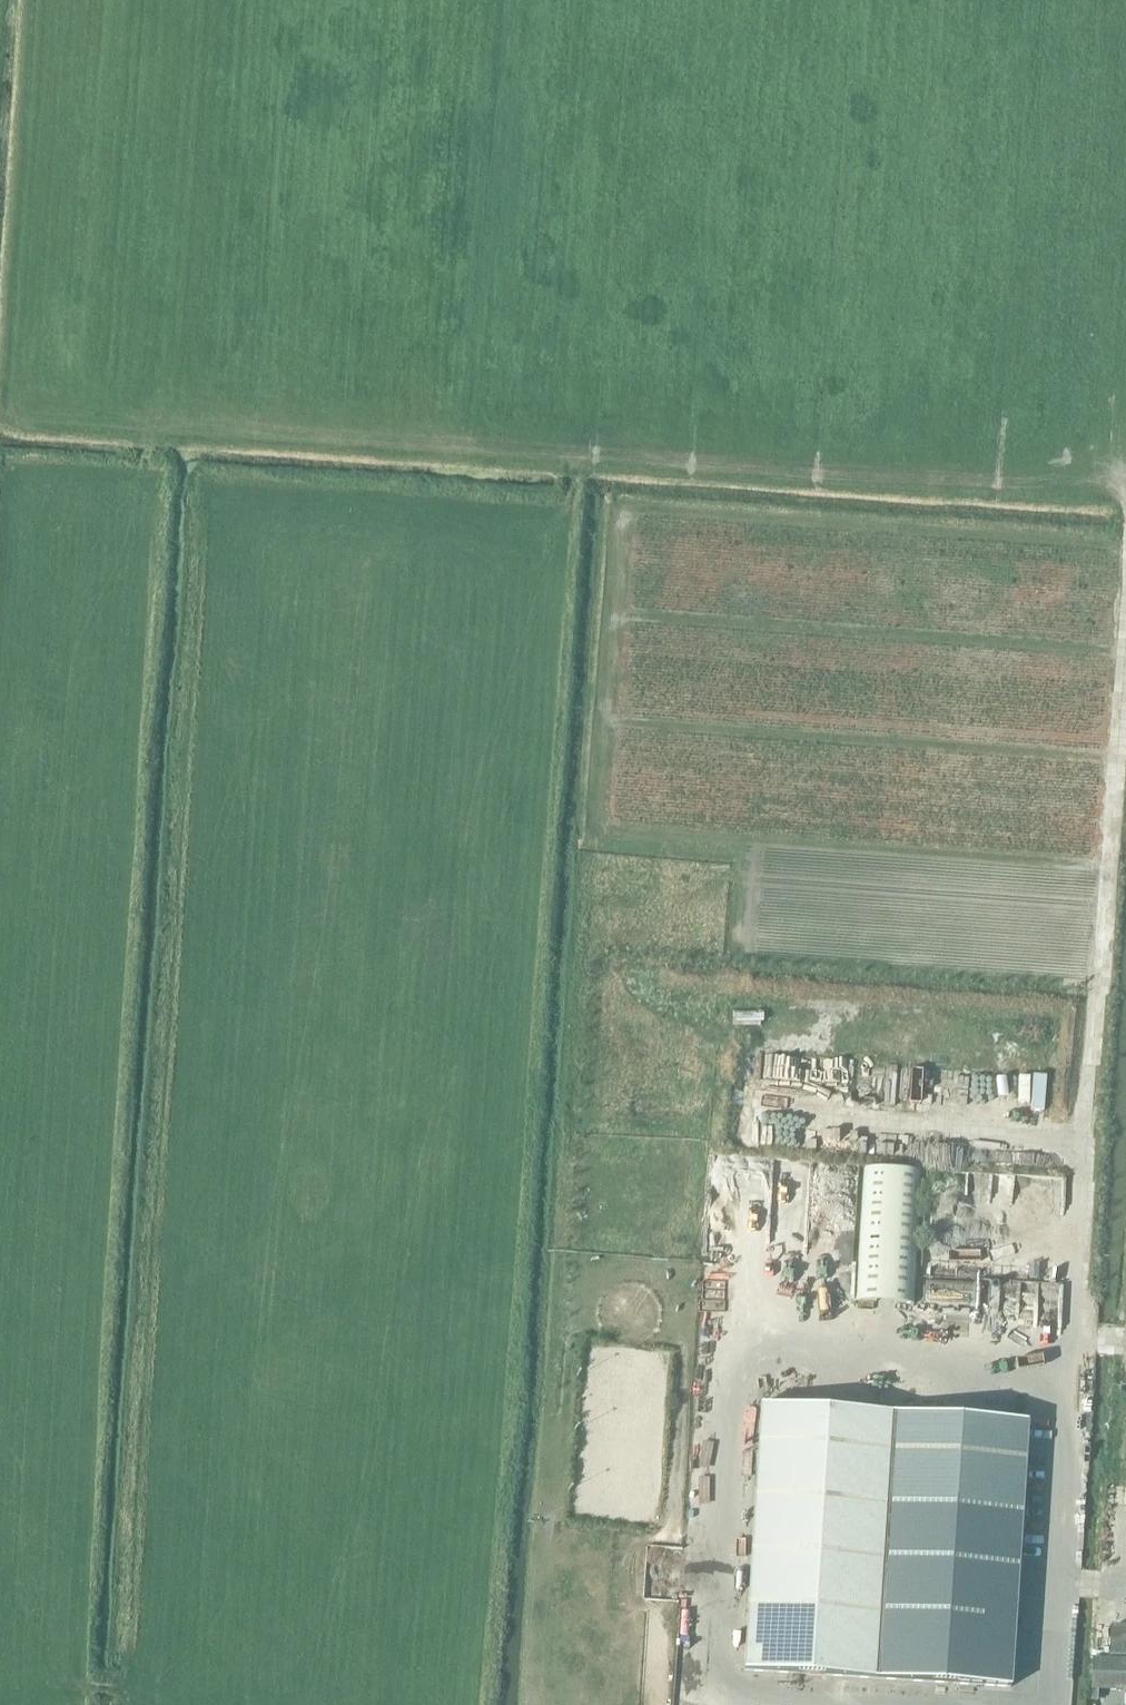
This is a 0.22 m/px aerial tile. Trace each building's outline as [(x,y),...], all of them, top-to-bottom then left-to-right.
[(936,979),(935,991),(955,994),(957,982),(936,979)] [(940,1061),(939,1086),(948,1086),(949,1062),(940,1061)] [(1103,1139),(1093,1140),(1094,1165),(1104,1164),(1103,1139)] [(790,1383),(793,1359),(784,1357),(780,1382),(790,1383)] [(895,1413),(762,1404),(744,1670),(877,1679),(895,1413)] [(1011,1687),(1027,1421),(895,1413),(877,1679),(1011,1687)] [(1078,1512),(1080,1487),(1070,1486),(1069,1511),(1078,1512)] [(1110,1651),(1125,1652),(1125,1623),(1111,1622),(1110,1651)] [(1109,1650),(1110,1624),(1096,1624),(1096,1649),(1109,1650)]
